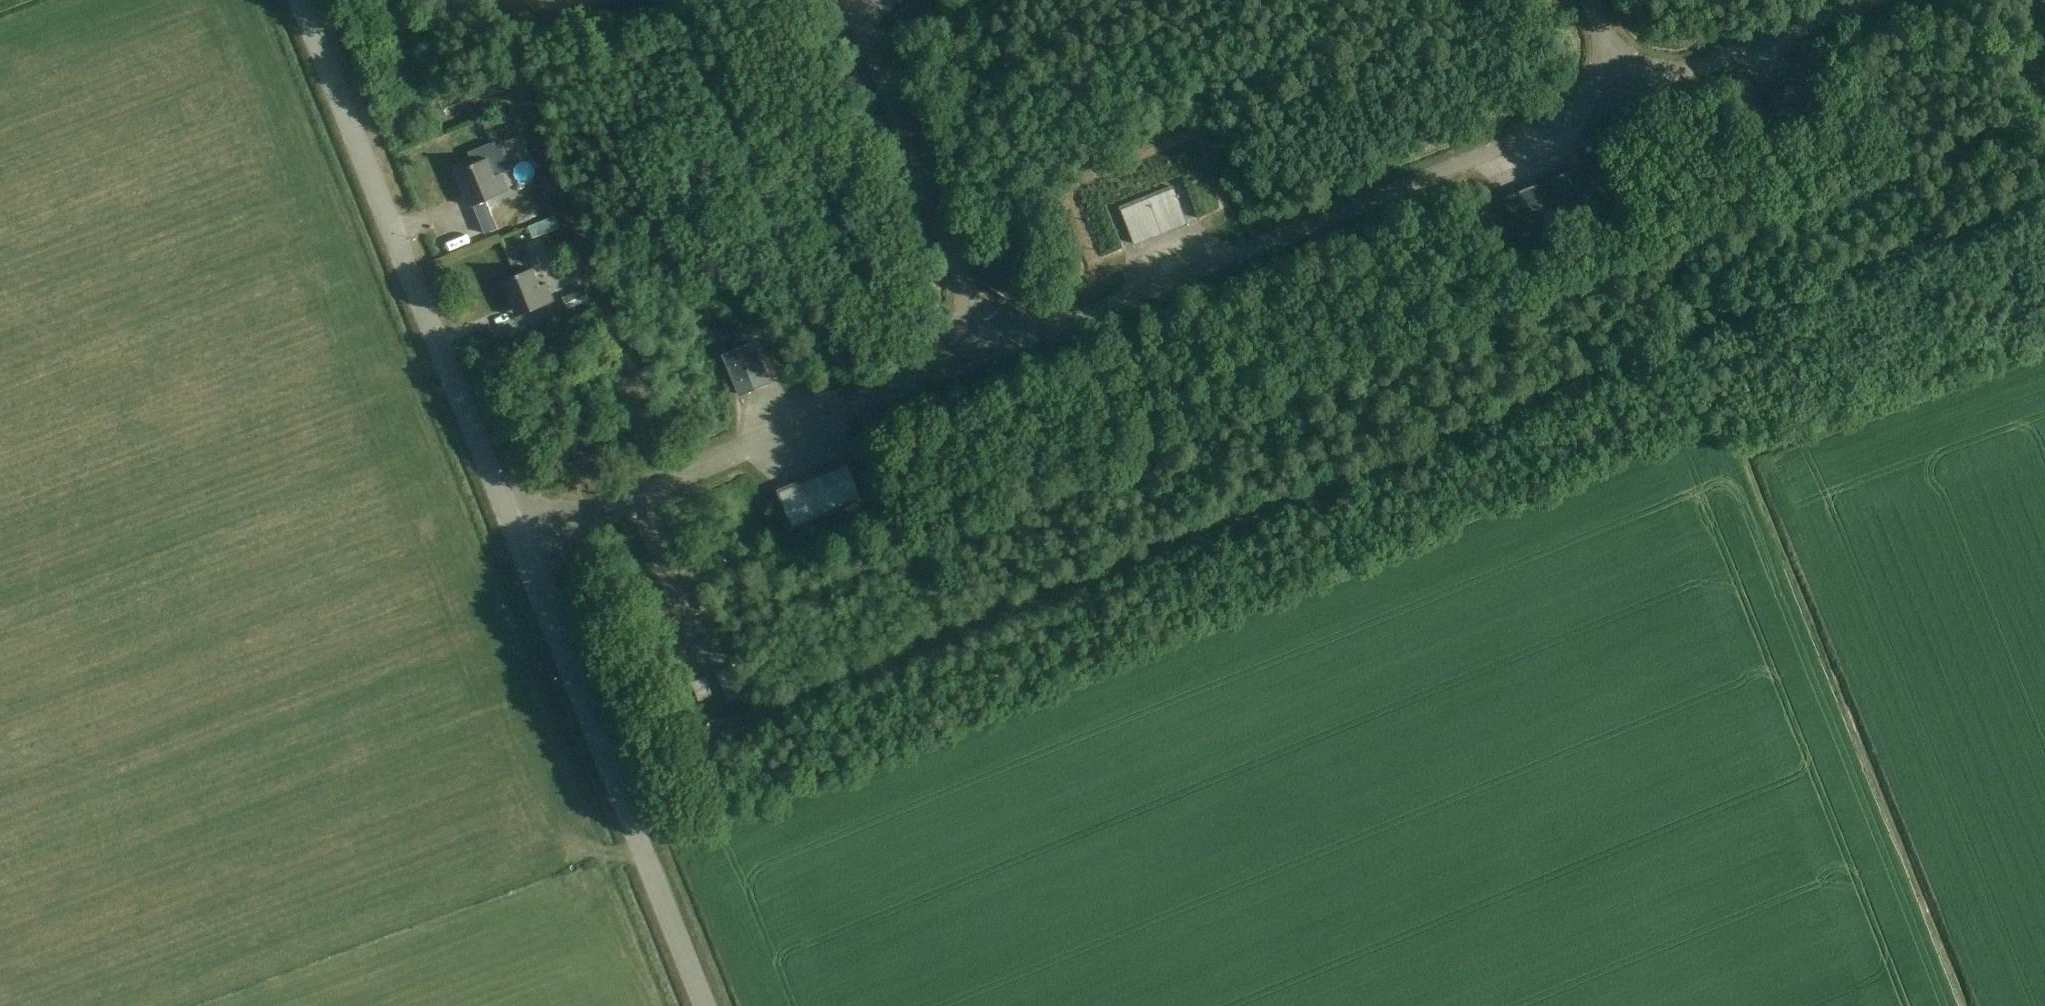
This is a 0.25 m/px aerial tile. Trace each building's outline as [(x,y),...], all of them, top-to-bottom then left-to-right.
[(1788,83),(1768,91),(1778,114),(1798,106),(1788,83)] [(456,170),(466,195),(471,206),(508,191),(501,172),(494,175),(487,157),(456,170)] [(1581,167),(1505,197),(1506,201),(1520,235),(1597,205),(1581,167)] [(1172,186),(1120,207),(1135,243),(1187,223),(1172,186)] [(532,267),(501,280),(511,305),(516,316),(553,301),(546,282),(539,285),(532,267)] [(753,342),(723,354),(739,394),(769,382),(753,342)] [(872,453),(864,432),(847,438),(845,439),(847,443),(854,460),(872,453)] [(846,463),(778,491),(792,526),(860,499),(846,463)] [(729,666),(715,671),(727,702),(741,696),(729,666)] [(704,676),(691,681),(698,700),(712,695),(704,676)]
